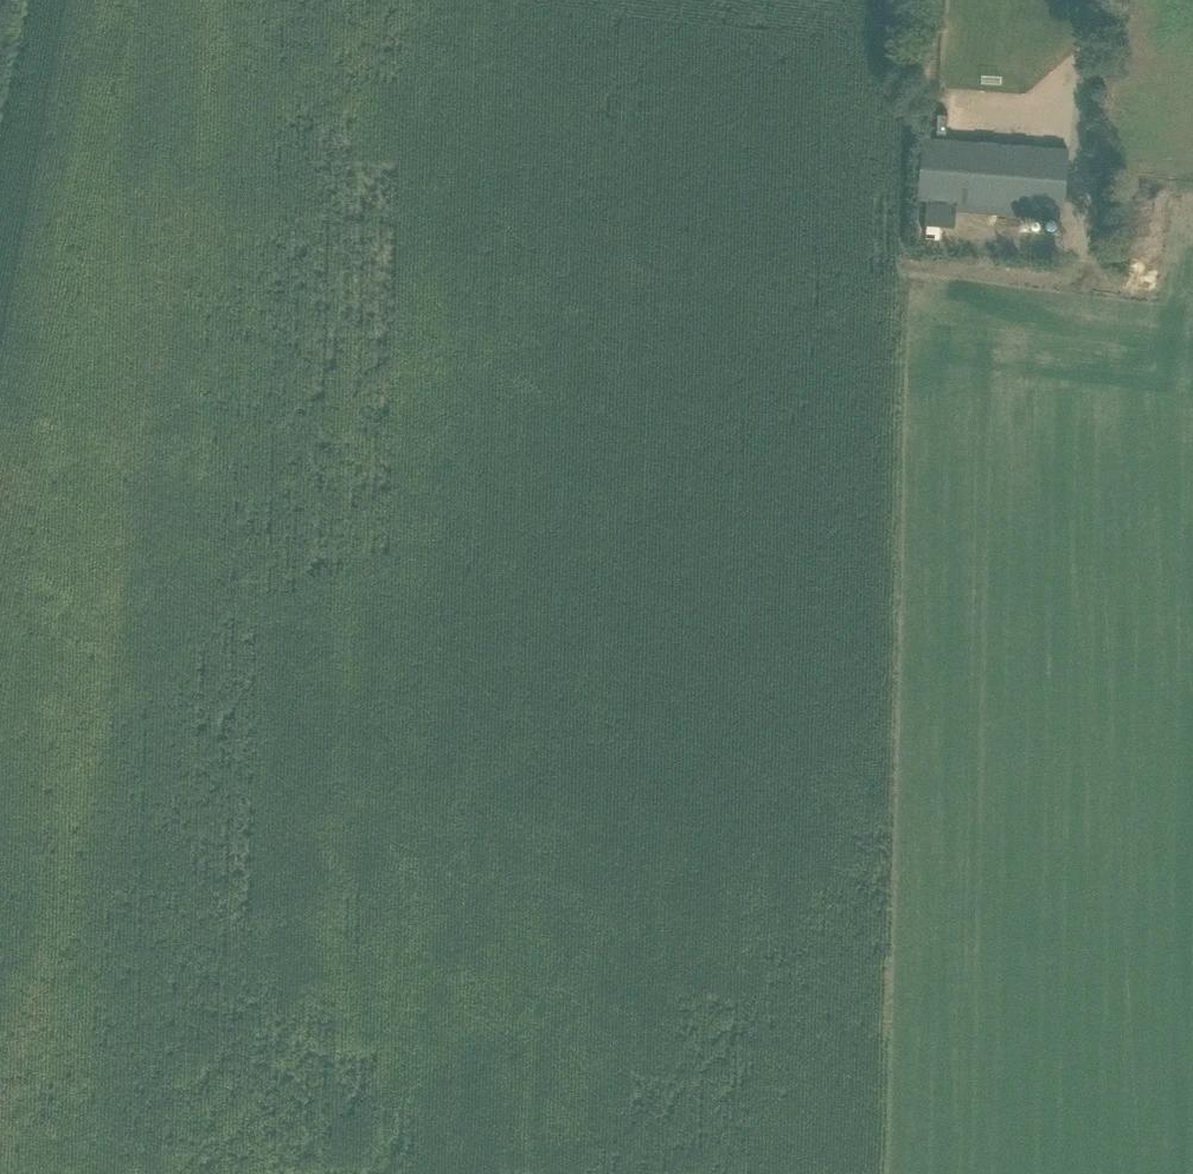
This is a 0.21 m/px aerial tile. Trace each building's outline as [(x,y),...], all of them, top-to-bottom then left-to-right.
[(955,228),(956,212),(1060,220),(1060,212),(1064,213),(1069,150),(923,140),(919,203),(927,203),(926,227),(927,227),(926,239),(939,239),(940,227),(955,228)]
